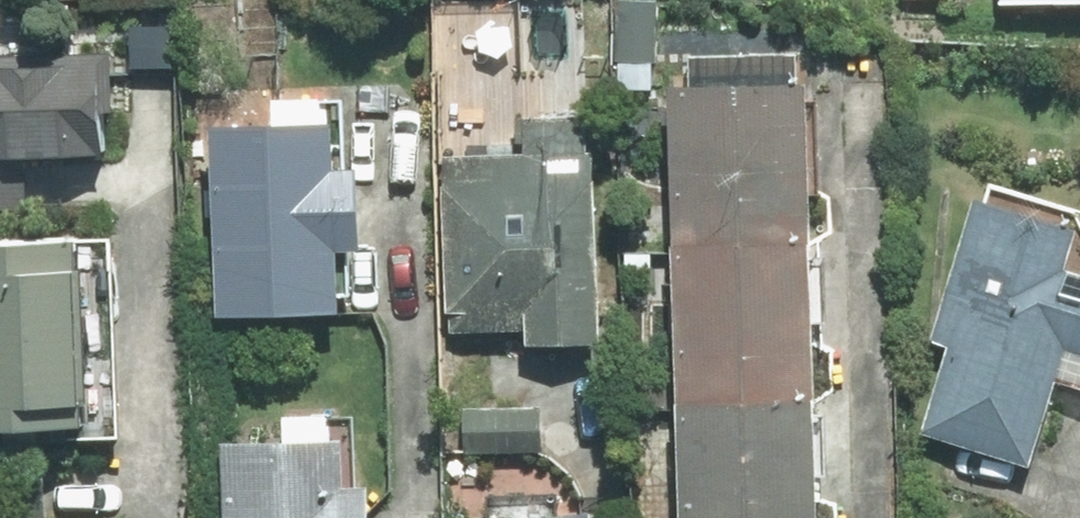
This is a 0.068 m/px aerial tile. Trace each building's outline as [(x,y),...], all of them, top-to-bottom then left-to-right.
[(446,74),(526,77),(528,0),(448,0),(446,74)] [(620,90),(661,90),(661,0),(620,0),(620,90)] [(0,55),(0,125),(23,125),(22,152),(114,153),(116,57),(0,55)] [(821,85),(680,89),(690,517),(831,517),(821,85)] [(519,115),(518,152),(451,152),(448,328),(533,329),(532,344),(609,345),(611,154),(611,116),(519,115)] [(347,121),(225,120),(224,311),(348,312),(348,245),(373,246),(374,169),(347,169),(347,121)] [(990,177),(938,332),(956,338),(926,428),(1039,465),(1067,380),(1079,384),(1079,207),(990,177)] [(97,420),(96,229),(0,229),(0,420),(97,420)] [(384,481),(357,481),(356,431),(232,434),(233,517),(385,517),(384,481)]
